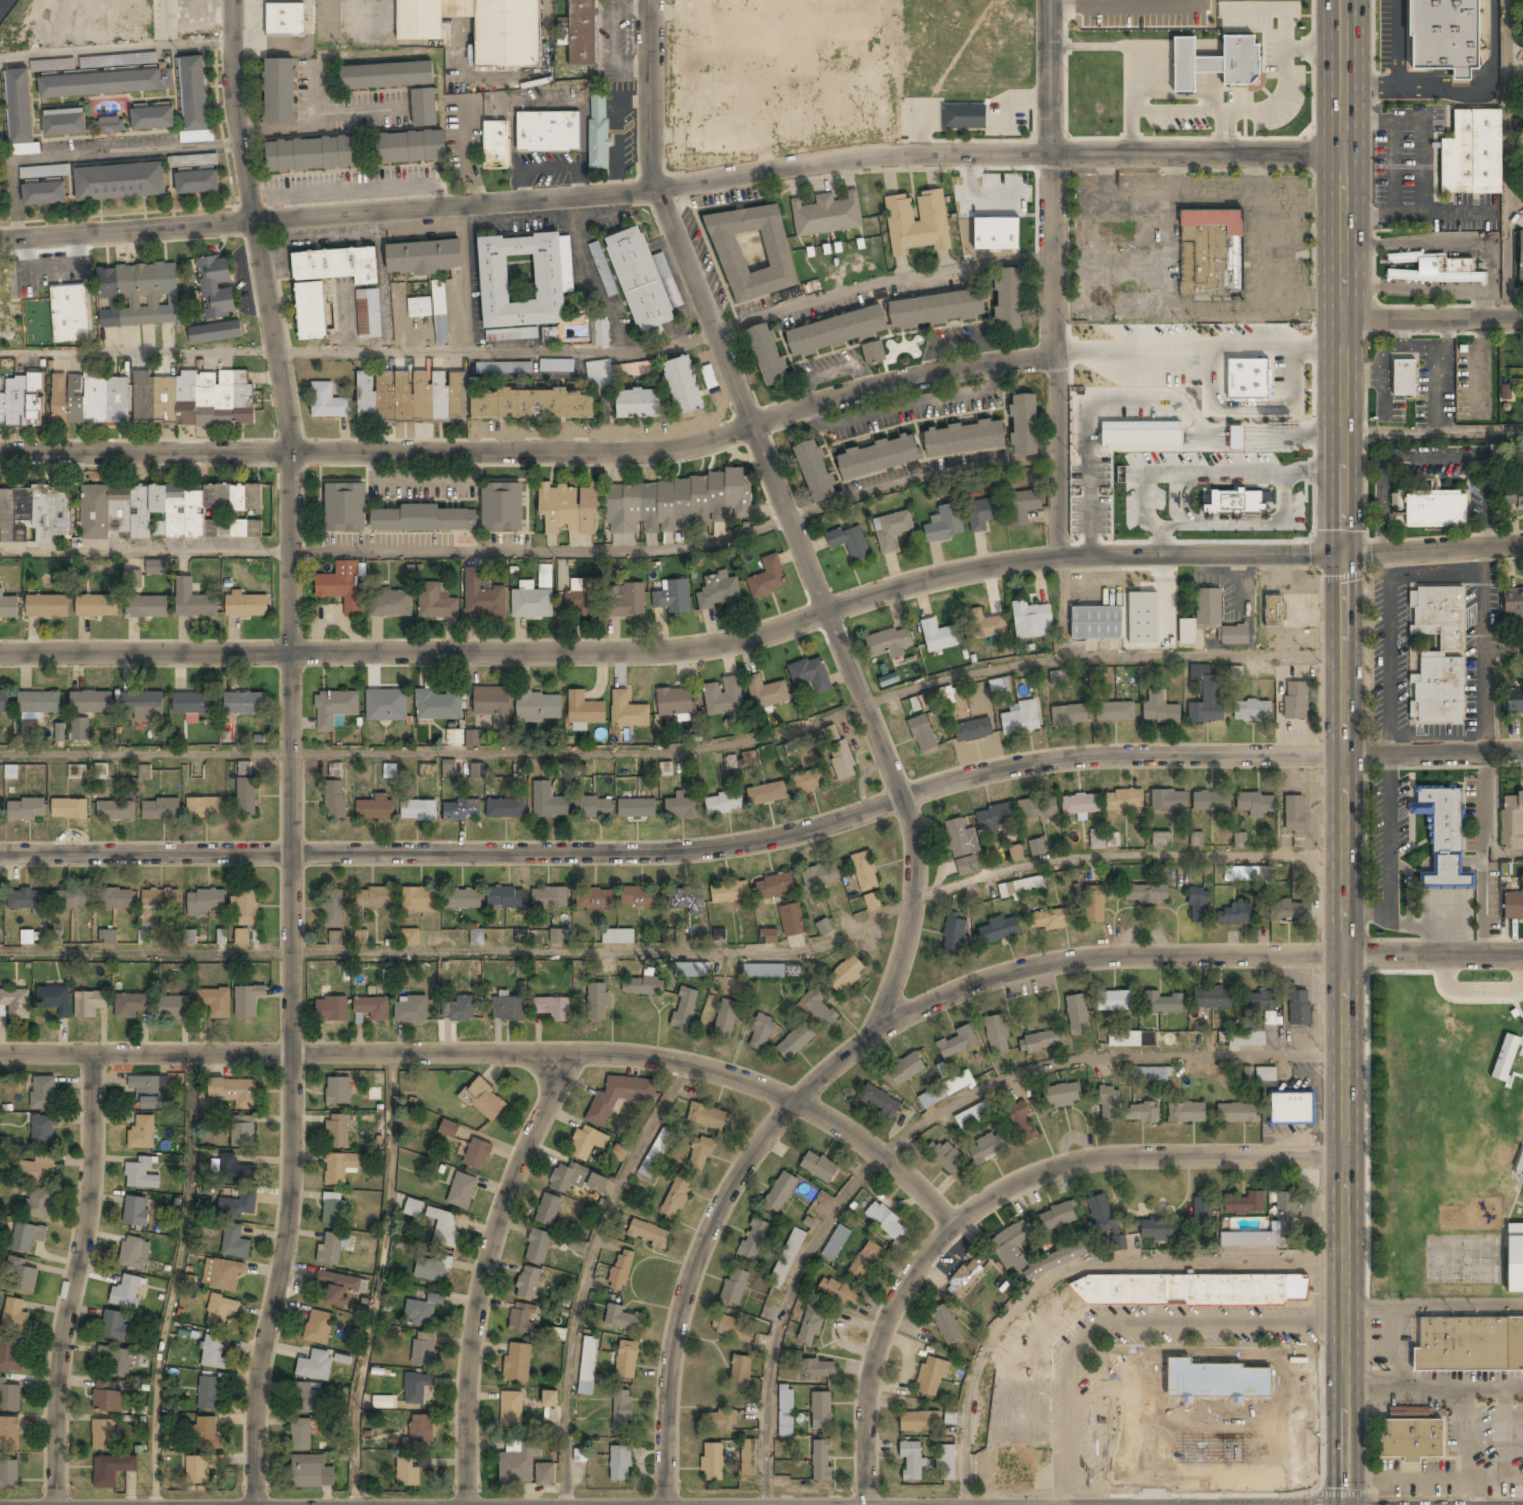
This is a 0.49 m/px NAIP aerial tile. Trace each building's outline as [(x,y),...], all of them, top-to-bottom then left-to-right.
[(442,41),(442,18),(475,18),(475,67),(539,67),(539,0),(397,0),(397,41),(442,41)] [(594,0),(567,0),(568,67),(595,66),(594,0)] [(1411,68),(1451,68),(1451,79),(1469,78),(1469,68),(1476,68),(1476,0),(1411,0),(1411,68)] [(304,35),(304,3),(265,3),(265,35),(304,35)] [(1259,85),(1259,37),(1223,37),(1223,58),(1195,58),(1195,38),(1173,38),(1173,93),(1195,93),(1195,74),(1223,74),(1223,85),(1259,85)] [(80,66),(158,63),(158,53),(80,56),(80,66)] [(182,58),(185,129),(207,128),(203,57),(182,58)] [(295,59),(264,60),(265,124),(296,124),(295,59)] [(435,85),(434,62),(340,66),(341,89),(435,85)] [(8,71),(11,143),(32,142),(29,70),(8,71)] [(173,91),(172,71),(39,77),(40,97),(173,91)] [(436,89),(412,89),(413,127),(437,126),(436,89)] [(590,93),(589,170),(607,170),(608,93),(590,93)] [(986,128),(986,104),(943,104),(943,128),(986,128)] [(174,108),(132,108),(132,129),(174,129),(174,108)] [(1440,139),(1440,194),(1502,194),(1503,111),(1453,110),(1453,139),(1440,139)] [(85,112),(44,112),(44,136),(85,136),(85,112)] [(517,112),(517,152),(579,151),(579,112),(517,112)] [(123,119),(95,119),(95,133),(123,133),(123,119)] [(483,121),(483,170),(509,170),(509,121),(483,121)] [(377,134),(378,164),(446,162),(444,131),(377,134)] [(361,136),(265,140),(267,172),(363,167),(361,136)] [(75,168),(77,201),(166,196),(164,163),(75,168)] [(20,177),(71,175),(70,164),(20,166),(20,177)] [(178,193),(219,193),(219,172),(178,172),(178,193)] [(66,204),(65,183),(23,184),(24,205),(66,204)] [(863,228),(857,189),(846,191),(847,200),(834,201),(833,193),(815,196),(817,204),(800,207),(799,200),(793,201),(798,237),(863,228)] [(885,198),(892,258),(911,256),(910,251),(951,246),(944,190),(914,194),(885,198)] [(780,201),(710,215),(727,302),(797,288),(780,201)] [(1243,211),(1181,210),(1180,296),(1242,297),(1243,211)] [(1135,243),(1135,222),(1102,222),(1102,243),(1135,243)] [(606,238),(638,333),(674,321),(642,225),(606,238)] [(479,238),(483,327),(567,323),(563,234),(479,238)] [(386,244),(388,275),(463,271),(461,240),(386,244)] [(588,244),(608,297),(619,293),(598,240),(588,244)] [(291,252),(293,280),(356,277),(356,285),(379,284),(377,247),(291,252)] [(229,255),(198,259),(205,318),(236,314),(229,255)] [(1475,256),(1387,256),(1387,264),(1417,264),(1417,270),(1387,271),(1387,283),(1486,282),(1486,272),(1475,272),(1475,256)] [(180,324),(178,264),(98,267),(100,327),(180,324)] [(1022,269),(997,269),(997,329),(1022,329),(1022,269)] [(446,282),(431,283),(432,297),(408,299),(409,318),(434,317),(436,346),(450,345),(446,282)] [(325,283),(296,284),(298,340),(327,339),(325,283)] [(53,342),(89,340),(86,285),(50,287),(53,342)] [(380,290),(356,291),(358,339),(382,338),(380,290)] [(982,292),(888,301),(891,328),(985,319),(982,292)] [(0,296),(0,339),(8,339),(8,296),(0,296)] [(792,357),(889,334),(883,308),(786,330),(792,357)] [(191,344),(242,337),(240,319),(188,326),(191,344)] [(763,388),(788,381),(772,323),(747,330),(763,388)] [(486,341),(538,339),(538,327),(486,329),(486,341)] [(542,327),(542,341),(556,341),(556,327),(542,327)] [(886,359),(881,339),(861,344),(866,365),(886,359)] [(691,357),(664,363),(677,416),(703,409),(691,357)] [(574,359),(539,358),(539,371),(574,371),(574,359)] [(585,362),(589,388),(614,383),(610,358),(585,362)] [(618,378),(659,371),(656,358),(616,365),(618,378)] [(1266,358),(1227,359),(1228,399),(1267,399),(1266,358)] [(1393,359),(1393,394),(1415,394),(1415,359),(1393,359)] [(531,362),(476,362),(476,373),(531,373),(531,362)] [(254,384),(248,384),(248,373),(152,373),(152,371),(133,371),(134,425),(255,425),(254,384)] [(465,422),(464,371),(357,371),(358,422),(465,422)] [(51,375),(50,423),(130,424),(131,376),(51,375)] [(45,426),(45,378),(0,378),(0,426),(45,426)] [(332,383),(311,383),(311,417),(351,417),(351,399),(332,398),(332,383)] [(1501,399),(1510,399),(1510,385),(1500,385),(1501,399)] [(594,419),(594,391),(471,391),(471,419),(594,419)] [(616,419),(660,419),(660,391),(616,391),(616,419)] [(1037,455),(1036,396),(1012,396),(1013,455),(1037,455)] [(927,457),(1005,448),(1001,420),(924,430),(927,457)] [(1101,421),(1102,444),(1181,444),(1181,421),(1101,421)] [(1243,425),(1230,425),(1229,449),(1243,449),(1243,425)] [(921,461),(914,434),(836,453),(843,480),(921,461)] [(815,505),(839,495),(816,439),(792,448),(815,505)] [(1520,469),(1520,487),(1504,488),(1505,509),(1522,508),(1522,469),(1520,469)] [(726,524),(724,508),(733,507),(735,518),(752,516),(746,470),(604,488),(610,536),(641,533),(642,534),(726,524)] [(325,482),(326,531),(365,530),(365,482),(325,482)] [(482,483),(482,531),(523,531),(523,483),(482,483)] [(80,485),(80,539),(261,539),(260,521),(203,521),(203,509),(262,508),(262,485),(80,485)] [(599,486),(538,486),(539,517),(545,517),(545,534),(600,534),(599,486)] [(71,540),(72,489),(0,487),(0,538),(71,540)] [(1009,527),(1029,525),(1027,509),(1042,507),(1039,488),(1004,493),(1009,527)] [(1406,492),(1406,528),(1467,528),(1467,492),(1406,492)] [(995,501),(970,501),(970,531),(987,531),(987,519),(995,519),(995,501)] [(965,533),(957,503),(939,508),(942,518),(923,523),(928,542),(965,533)] [(477,530),(477,507),(401,507),(401,509),(371,509),(371,531),(477,530)] [(914,531),(910,512),(875,518),(881,555),(897,552),(894,535),(914,531)] [(860,524),(825,535),(830,549),(846,544),(852,562),(870,556),(860,524)] [(613,534),(613,546),(633,545),(633,534),(613,534)] [(747,579),(753,598),(787,588),(777,554),(761,559),(766,574),(747,579)] [(360,561),(335,561),(335,575),(315,575),(316,598),(344,597),(344,617),(360,617),(360,561)] [(150,575),(164,573),(162,562),(148,564),(150,575)] [(538,587),(551,588),(552,564),(539,564),(538,587)] [(465,615),(505,615),(506,588),(482,588),(482,568),(466,568),(465,615)] [(142,569),(124,570),(125,588),(143,587),(142,569)] [(700,610),(742,602),(737,577),(728,579),(727,572),(704,577),(706,591),(696,592),(700,610)] [(176,577),(176,616),(218,616),(218,596),(192,596),(192,577),(176,577)] [(669,613),(690,612),(689,580),(662,580),(662,591),(652,592),(653,608),(669,608),(669,613)] [(458,596),(441,596),(441,583),(419,583),(419,617),(458,617),(458,596)] [(623,583),(623,599),(607,599),(607,616),(644,616),(644,583),(623,583)] [(1463,723),(1463,655),(1464,655),(1464,587),(1411,587),(1411,636),(1440,636),(1440,654),(1421,653),(1420,676),(1411,676),(1411,723),(1463,723)] [(3,597),(3,589),(0,589),(0,618),(18,618),(18,597),(3,597)] [(380,598),(371,598),(371,617),(411,617),(411,589),(380,589),(380,598)] [(512,617),(553,617),(553,589),(512,589),(512,617)] [(566,589),(566,616),(598,616),(598,589),(566,589)] [(1221,589),(1197,589),(1197,620),(1179,620),(1180,646),(1196,646),(1196,629),(1220,629),(1220,645),(1247,645),(1247,626),(1221,627),(1221,589)] [(1506,589),(1506,612),(1522,612),(1522,589),(1506,589)] [(1158,643),(1159,592),(1130,592),(1129,642),(1158,643)] [(1308,595),(1265,595),(1265,627),(1308,627),(1308,595)] [(68,617),(68,596),(27,596),(27,617),(68,617)] [(118,596),(76,596),(76,617),(118,617),(118,596)] [(168,617),(168,596),(127,596),(127,617),(168,617)] [(226,596),(226,617),(267,617),(267,596),(226,596)] [(1028,606),(1028,601),(1015,601),(1015,638),(1052,638),(1052,605),(1028,606)] [(1122,607),(1072,607),(1072,640),(1122,640),(1122,607)] [(973,641),(1008,635),(1005,616),(983,620),(982,608),(968,610),(973,641)] [(921,621),(927,652),(961,646),(958,627),(938,630),(935,618),(921,621)] [(865,638),(871,658),(888,653),(890,660),(905,656),(903,647),(912,644),(907,626),(865,638)] [(789,665),(794,687),(813,682),(816,694),(831,690),(823,657),(789,665)] [(1221,676),(1209,676),(1208,666),(1191,666),(1191,681),(1202,680),(1203,703),(1189,704),(1189,722),(1221,721),(1221,676)] [(1242,666),(1229,666),(1229,681),(1242,680),(1242,666)] [(1063,683),(1062,670),(1049,671),(1051,685),(1063,683)] [(790,702),(785,682),(764,687),(761,674),(746,678),(754,710),(790,702)] [(740,676),(722,679),(722,682),(703,685),(707,716),(745,711),(740,676)] [(1308,682),(1286,682),(1286,720),(1308,720),(1308,682)] [(939,688),(943,705),(955,702),(951,685),(939,688)] [(494,716),(494,726),(508,726),(508,687),(474,687),(474,716),(494,716)] [(696,714),(696,688),(658,690),(659,716),(696,714)] [(628,689),(612,689),(612,726),(650,726),(649,706),(628,706),(628,689)] [(0,690),(0,712),(10,712),(10,690),(0,690)] [(406,721),(406,690),(367,690),(367,721),(406,721)] [(416,690),(416,720),(462,720),(462,695),(433,695),(433,690),(416,690)] [(606,702),(584,702),(584,690),(568,690),(569,724),(606,723),(606,702)] [(1180,723),(1180,705),(1163,705),(1163,690),(1149,690),(1149,701),(1143,701),(1143,723),(1180,723)] [(1507,713),(1522,713),(1522,690),(1507,690),(1507,713)] [(60,692),(19,692),(19,713),(60,713),(60,692)] [(112,713),(112,692),(71,692),(71,713),(112,713)] [(163,722),(163,692),(122,692),(122,713),(134,713),(134,722),(163,722)] [(317,732),(334,732),(334,715),(359,714),(359,692),(317,692),(317,732)] [(214,713),(214,693),(173,693),(173,713),(214,713)] [(224,713),(265,713),(265,693),(224,693),(224,713)] [(561,693),(517,693),(517,721),(561,721),(561,693)] [(1001,715),(1004,737),(1041,730),(1036,700),(1017,703),(1018,712),(1001,715)] [(916,710),(922,708),(920,701),(914,703),(916,710)] [(1271,720),(1271,701),(1234,702),(1234,721),(1271,720)] [(1134,703),(1097,703),(1097,721),(1134,721),(1134,703)] [(1088,706),(1053,706),(1053,725),(1088,725),(1088,706)] [(908,721),(919,753),(937,748),(927,715),(908,721)] [(993,736),(989,718),(954,726),(958,745),(993,736)] [(87,719),(73,719),(73,739),(87,739),(87,719)] [(55,741),(65,741),(65,723),(55,723),(55,741)] [(836,740),(837,729),(827,728),(826,739),(836,740)] [(441,729),(441,744),(464,744),(464,729),(441,729)] [(465,729),(466,746),(480,745),(479,729),(465,729)] [(828,745),(837,781),(857,776),(848,740),(828,745)] [(455,759),(442,759),(443,776),(456,776),(455,759)] [(341,776),(342,762),(329,762),(329,776),(341,776)] [(471,778),(484,777),(484,762),(470,763),(471,778)] [(660,762),(660,776),(673,776),(672,762),(660,762)] [(94,779),(107,779),(107,763),(94,763),(94,779)] [(419,777),(435,777),(435,763),(419,763),(419,777)] [(5,779),(17,779),(18,765),(5,764),(5,779)] [(68,778),(84,779),(84,765),(69,764),(68,778)] [(151,778),(151,764),(138,764),(138,779),(151,778)] [(789,777),(795,796),(828,785),(822,767),(789,777)] [(1417,873),(1417,889),(1473,888),(1473,872),(1459,872),(1459,837),(1458,774),(1409,774),(1409,816),(1418,816),(1430,816),(1430,843),(1430,873),(1417,873)] [(237,778),(237,815),(255,815),(255,778),(237,778)] [(747,791),(752,808),(788,797),(783,780),(747,791)] [(325,781),(325,818),(345,818),(345,781),(325,781)] [(551,781),(534,781),(534,817),(569,817),(569,797),(551,797),(551,781)] [(1106,791),(1106,811),(1143,811),(1143,791),(1106,791)] [(1187,810),(1187,791),(1152,791),(1152,810),(1187,810)] [(1193,811),(1231,811),(1231,793),(1193,793),(1193,811)] [(1262,820),(1262,812),(1275,812),(1275,794),(1237,794),(1237,812),(1250,812),(1250,820),(1262,820)] [(705,795),(705,813),(741,813),(741,795),(705,795)] [(1100,795),(1062,795),(1062,814),(1100,814),(1100,795)] [(1502,795),(1501,848),(1522,848),(1522,795),(1502,795)] [(356,819),(394,819),(394,796),(374,796),(374,801),(356,801),(356,819)] [(1305,831),(1305,796),(1286,796),(1286,831),(1305,831)] [(222,797),(186,797),(186,817),(222,817),(222,797)] [(611,817),(611,797),(575,797),(575,817),(611,817)] [(8,819),(44,819),(44,799),(8,799),(8,819)] [(52,818),(87,818),(87,799),(52,799),(52,818)] [(179,799),(146,799),(146,818),(179,818),(179,799)] [(526,818),(526,799),(488,799),(488,818),(526,818)] [(619,817),(655,817),(655,799),(619,799),(619,817)] [(699,799),(665,799),(665,817),(699,817),(699,799)] [(1020,799),(1020,818),(1057,818),(1057,799),(1020,799)] [(436,801),(401,801),(401,820),(436,820),(436,801)] [(444,801),(444,820),(480,820),(480,801),(444,801)] [(130,802),(98,802),(98,820),(130,820),(130,802)] [(976,809),(979,830),(1015,826),(1013,804),(976,809)] [(980,852),(975,828),(965,830),(963,818),(946,822),(957,875),(977,871),(973,854),(980,852)] [(1170,831),(1152,831),(1152,845),(1170,845),(1170,831)] [(1203,832),(1190,831),(1189,845),(1202,846),(1203,832)] [(1247,847),(1247,832),(1234,832),(1234,847),(1247,847)] [(1119,849),(1119,833),(1091,833),(1091,849),(1119,849)] [(1045,853),(1042,839),(1028,842),(1031,856),(1045,853)] [(1008,849),(1012,860),(1025,856),(1021,844),(1008,849)] [(850,855),(861,893),(880,887),(869,850),(850,855)] [(806,890),(840,880),(834,861),(801,871),(806,890)] [(1269,882),(1269,867),(1223,867),(1223,882),(1269,882)] [(792,873),(754,880),(758,901),(796,893),(792,873)] [(1044,875),(998,885),(1001,898),(1047,889),(1044,875)] [(1504,919),(1522,919),(1522,875),(1521,875),(1521,893),(1504,893),(1504,919)] [(746,882),(711,883),(712,903),(747,902),(746,882)] [(1168,904),(1168,885),(1125,885),(1125,904),(1168,904)] [(532,887),(532,908),(567,908),(567,887),(532,887)] [(704,915),(703,887),(667,889),(668,909),(689,908),(689,915),(704,915)] [(1086,924),(1105,924),(1105,887),(1086,887),(1086,924)] [(394,888),(357,888),(357,909),(394,909),(394,888)] [(402,888),(402,913),(436,913),(436,888),(402,888)] [(524,908),(524,888),(488,888),(488,908),(524,908)] [(658,907),(658,888),(621,888),(621,907),(658,907)] [(142,889),(142,924),(159,924),(159,913),(180,913),(180,889),(142,889)] [(345,889),(323,889),(323,927),(345,927),(345,889)] [(614,909),(614,889),(576,889),(576,909),(614,909)] [(1190,889),(1190,923),(1209,923),(1209,889),(1190,889)] [(44,890),(8,890),(8,909),(44,909),(44,890)] [(54,908),(90,908),(90,890),(54,890),(54,908)] [(100,890),(100,908),(133,908),(133,890),(100,890)] [(225,890),(188,890),(188,917),(208,917),(208,909),(225,909),(225,890)] [(258,890),(238,890),(238,926),(258,926),(258,890)] [(481,908),(481,890),(443,890),(443,908),(481,908)] [(864,897),(868,910),(880,906),(875,893),(864,897)] [(1311,920),(1311,902),(1272,902),(1272,920),(1311,920)] [(784,938),(806,933),(800,903),(778,907),(784,938)] [(1218,924),(1251,924),(1251,906),(1218,906),(1218,924)] [(1031,930),(1070,928),(1070,911),(1030,913),(1031,930)] [(941,952),(962,955),(968,917),(948,914),(941,952)] [(978,926),(983,945),(1020,935),(1015,916),(978,926)] [(822,938),(834,932),(827,919),(815,925),(822,938)] [(138,943),(151,944),(152,925),(139,925),(138,943)] [(470,946),(484,945),(484,928),(470,928),(470,946)] [(726,929),(713,928),(713,942),(726,942),(726,929)] [(21,944),(34,944),(34,929),(21,930),(21,944)] [(248,929),(235,929),(235,943),(248,943),(248,929)] [(634,929),(603,929),(603,944),(634,944),(634,929)] [(62,930),(49,930),(49,944),(62,944),(62,930)] [(183,943),(196,943),(196,930),(182,930),(183,943)] [(355,942),(367,942),(367,930),(355,930),(355,942)] [(419,930),(402,930),(402,942),(419,942),(419,930)] [(561,930),(553,930),(552,940),(560,941),(561,930)] [(762,931),(762,942),(776,942),(776,930),(762,931)] [(329,945),(342,944),(341,931),(329,931),(329,945)] [(115,932),(101,932),(101,942),(115,942),(115,932)] [(826,980),(840,994),(867,968),(853,954),(826,980)] [(709,978),(709,963),(676,963),(676,978),(709,978)] [(802,979),(802,965),(739,965),(739,979),(802,979)] [(623,978),(622,994),(663,996),(664,979),(623,978)] [(587,1021),(607,1021),(607,983),(587,983),(587,1021)] [(235,1018),(256,1018),(256,997),(265,997),(265,986),(235,986),(235,1018)] [(59,1018),(70,1018),(70,987),(38,987),(38,1008),(59,1008),(59,1018)] [(670,1026),(688,1031),(699,993),(681,988),(670,1026)] [(208,1007),(208,1018),(230,1018),(230,989),(197,989),(197,1007),(208,1007)] [(799,1002),(827,1027),(839,1013),(811,989),(799,1002)] [(1195,1008),(1233,1008),(1233,989),(1195,989),(1195,1008)] [(30,991),(0,991),(0,1006),(10,1006),(10,1018),(30,1018),(30,991)] [(1310,991),(1289,991),(1289,1025),(1310,1025),(1310,991)] [(76,992),(76,1018),(96,1018),(96,1008),(106,1008),(106,992),(76,992)] [(1097,992),(1097,1012),(1132,1012),(1132,992),(1097,992)] [(1276,1021),(1276,992),(1248,992),(1248,1012),(1268,1012),(1268,1021),(1276,1021)] [(138,1019),(138,1013),(150,1013),(150,994),(115,994),(115,1019),(138,1019)] [(1072,1036),(1091,1033),(1083,994),(1065,998),(1072,1036)] [(1146,994),(1146,1012),(1183,1012),(1183,994),(1146,994)] [(474,1020),(474,996),(457,996),(457,1003),(443,1003),(443,1020),(474,1020)] [(188,997),(156,997),(156,1019),(188,1019),(188,997)] [(347,997),(315,997),(315,1020),(347,1020),(347,997)] [(388,997),(355,997),(355,1017),(370,1017),(370,1021),(388,1021),(388,997)] [(427,997),(395,997),(395,1022),(427,1022),(427,997)] [(492,1020),(524,1020),(524,997),(492,997),(492,1020)] [(551,1022),(570,1022),(570,999),(532,999),(532,1015),(551,1015),(551,1022)] [(740,1003),(722,999),(712,1037),(730,1041),(740,1003)] [(764,1051),(777,1021),(760,1014),(747,1044),(764,1051)] [(1010,1051),(1004,1015),(985,1019),(991,1054),(1010,1051)] [(816,1033),(802,1021),(776,1050),(790,1063),(816,1033)] [(956,1035),(936,1044),(943,1060),(979,1044),(970,1025),(955,1031),(956,1035)] [(1058,1048),(1056,1033),(1023,1036),(1025,1051),(1058,1048)] [(1264,1046),(1264,1033),(1229,1033),(1229,1046),(1264,1046)] [(1154,1034),(1110,1034),(1110,1046),(1154,1046),(1154,1034)] [(1491,1079),(1507,1084),(1520,1038),(1504,1034),(1491,1079)] [(926,1070),(917,1053),(886,1069),(895,1087),(926,1070)] [(1133,1069),(1133,1082),(1171,1082),(1171,1069),(1133,1069)] [(1258,1082),(1275,1082),(1275,1069),(1258,1069),(1258,1082)] [(923,1108),(975,1084),(969,1071),(917,1095),(923,1108)] [(460,1094),(489,1124),(509,1104),(479,1075),(460,1094)] [(598,1091),(586,1118),(586,1120),(605,1128),(618,1098),(654,1102),(657,1083),(652,1080),(608,1075),(607,1087),(604,1092),(598,1091)] [(32,1109),(55,1109),(55,1076),(32,1076),(32,1109)] [(162,1109),(162,1077),(128,1077),(128,1088),(138,1088),(138,1109),(162,1109)] [(326,1077),(326,1104),(350,1104),(350,1077),(326,1077)] [(256,1110),(256,1080),(209,1080),(209,1099),(235,1099),(235,1110),(256,1110)] [(901,1104),(869,1083),(858,1098),(891,1119),(901,1104)] [(1082,1103),(1079,1083),(1043,1089),(1046,1109),(1082,1103)] [(1100,1088),(1100,1121),(1119,1121),(1119,1088),(1100,1088)] [(1270,1125),(1314,1125),(1314,1092),(1270,1092),(1270,1125)] [(996,1116),(988,1100),(955,1117),(963,1132),(996,1116)] [(1021,1143),(1039,1136),(1025,1101),(1007,1108),(1021,1143)] [(686,1121),(723,1131),(729,1112),(692,1102),(686,1121)] [(1205,1103),(1169,1103),(1169,1123),(1205,1123),(1205,1103)] [(1160,1122),(1160,1104),(1126,1104),(1126,1122),(1160,1122)] [(1256,1124),(1256,1104),(1218,1104),(1218,1124),(1256,1124)] [(348,1114),(326,1114),(326,1148),(348,1148),(348,1114)] [(54,1115),(32,1115),(32,1145),(54,1145),(54,1115)] [(155,1116),(137,1116),(137,1129),(128,1129),(128,1148),(155,1148),(155,1116)] [(460,1126),(445,1119),(439,1131),(454,1139),(460,1126)] [(231,1147),(254,1147),(254,1122),(231,1122),(231,1147)] [(605,1151),(611,1136),(579,1124),(567,1154),(588,1162),(593,1147),(605,1151)] [(637,1172),(650,1179),(676,1134),(663,1127),(637,1172)] [(976,1166),(1012,1150),(1004,1131),(968,1147),(976,1166)] [(716,1143),(698,1135),(684,1167),(702,1175),(716,1143)] [(462,1162),(481,1171),(493,1146),(474,1137),(462,1162)] [(929,1142),(926,1162),(960,1168),(963,1149),(929,1142)] [(611,1156),(621,1162),(627,1151),(616,1145),(611,1156)] [(1522,1148),(1514,1172),(1522,1175),(1522,1148)] [(830,1185),(840,1167),(809,1150),(799,1168),(830,1185)] [(53,1182),(54,1154),(35,1153),(35,1162),(19,1161),(18,1181),(53,1182)] [(235,1153),(219,1153),(219,1182),(255,1182),(255,1165),(235,1165),(235,1153)] [(325,1185),(346,1185),(347,1168),(360,1168),(360,1154),(325,1153),(325,1185)] [(160,1188),(160,1176),(152,1176),(152,1157),(138,1157),(138,1163),(126,1163),(126,1188),(160,1188)] [(569,1197),(584,1168),(572,1162),(569,1167),(560,1162),(548,1185),(569,1197)] [(763,1203),(779,1213),(799,1181),(783,1171),(763,1203)] [(469,1211),(478,1179),(456,1172),(447,1204),(469,1211)] [(586,1186),(603,1195),(610,1181),(593,1172),(586,1186)] [(693,1187),(676,1178),(658,1213),(675,1221),(693,1187)] [(53,1192),(30,1188),(26,1216),(49,1220),(53,1192)] [(240,1199),(219,1198),(218,1214),(256,1215),(257,1190),(240,1190),(240,1199)] [(1224,1195),(1223,1214),(1263,1215),(1263,1192),(1246,1191),(1246,1195),(1224,1195)] [(563,1199),(545,1192),(534,1221),(553,1228),(563,1199)] [(323,1225),(344,1225),(344,1194),(323,1194),(323,1225)] [(1099,1236),(1111,1233),(1116,1252),(1125,1249),(1107,1194),(1087,1200),(1099,1236)] [(1220,1247),(1282,1248),(1282,1236),(1294,1236),(1294,1213),(1311,1213),(1311,1194),(1276,1194),(1276,1233),(1220,1233),(1220,1247)] [(859,1207),(896,1240),(907,1228),(870,1195),(859,1207)] [(1194,1196),(1194,1226),(1212,1226),(1212,1196),(1194,1196)] [(125,1226),(148,1226),(148,1197),(125,1197),(125,1226)] [(424,1202),(408,1197),(403,1213),(419,1218),(424,1202)] [(1038,1213),(1045,1232),(1080,1220),(1074,1201),(1038,1213)] [(426,1218),(438,1220),(433,1245),(457,1250),(460,1231),(454,1230),(457,1214),(428,1208),(426,1218)] [(770,1223),(752,1216),(737,1254),(755,1261),(770,1223)] [(665,1249),(671,1232),(632,1219),(626,1236),(665,1249)] [(1141,1240),(1179,1240),(1179,1220),(1141,1220),(1141,1240)] [(30,1253),(33,1240),(45,1242),(47,1227),(17,1222),(11,1250),(30,1253)] [(241,1239),(242,1225),(225,1223),(222,1256),(249,1258),(251,1240),(241,1239)] [(1004,1271),(1017,1265),(1024,1282),(1089,1255),(1083,1242),(1027,1266),(1018,1244),(1032,1238),(1025,1223),(990,1237),(1004,1271)] [(1522,1292),(1522,1223),(1507,1223),(1507,1292),(1522,1292)] [(851,1232),(839,1225),(822,1254),(834,1261),(851,1232)] [(767,1283),(780,1290),(808,1234),(795,1227),(767,1283)] [(524,1259),(545,1265),(553,1233),(532,1228),(524,1259)] [(340,1265),(343,1235),(321,1233),(318,1263),(340,1265)] [(145,1271),(151,1241),(124,1236),(119,1266),(145,1271)] [(582,1253),(586,1243),(572,1237),(567,1247),(582,1253)] [(867,1283),(883,1249),(866,1240),(850,1275),(867,1283)] [(635,1253),(619,1249),(608,1288),(624,1293),(635,1253)] [(414,1276),(443,1283),(448,1264),(418,1256),(414,1276)] [(33,1295),(39,1269),(26,1266),(27,1260),(13,1257),(6,1289),(33,1295)] [(946,1290),(960,1301),(986,1269),(971,1258),(946,1290)] [(246,1273),(246,1262),(211,1262),(211,1291),(237,1291),(237,1273),(246,1273)] [(719,1300),(739,1307),(751,1272),(731,1266),(719,1300)] [(539,1298),(540,1269),(520,1268),(519,1298),(539,1298)] [(359,1294),(362,1279),(318,1271),(316,1282),(328,1284),(325,1304),(343,1307),(345,1291),(359,1294)] [(143,1278),(124,1275),(122,1288),(113,1286),(109,1304),(137,1310),(143,1278)] [(853,1309),(861,1295),(826,1275),(818,1289),(853,1309)] [(1093,1306),(1280,1307),(1294,1302),(1308,1302),(1308,1277),(1096,1275),(1064,1287),(1008,1334),(1008,1342),(997,1352),(997,1369),(1045,1370),(1045,1344),(1063,1328),(1070,1326),(1093,1306)] [(237,1301),(213,1294),(205,1322),(229,1330),(237,1301)] [(404,1323),(433,1327),(436,1304),(441,1304),(442,1296),(429,1294),(428,1303),(407,1300),(404,1323)] [(23,1312),(25,1301),(8,1297),(2,1327),(26,1332),(30,1313),(23,1312)] [(528,1337),(539,1310),(518,1301),(507,1328),(528,1337)] [(605,1327),(642,1330),(644,1314),(624,1312),(625,1306),(607,1304),(605,1327)] [(811,1347),(828,1311),(812,1304),(794,1339),(811,1347)] [(929,1313),(947,1346),(963,1337),(945,1304),(929,1313)] [(326,1346),(335,1317),(313,1309),(303,1338),(326,1346)] [(124,1342),(128,1314),(104,1310),(100,1339),(124,1342)] [(751,1342),(755,1324),(715,1315),(711,1333),(751,1342)] [(1417,1319),(1522,1319),(1522,1371),(1410,1371),(1410,1349),(1417,1349),(1417,1319)] [(435,1333),(413,1333),(413,1366),(435,1366),(435,1333)] [(200,1366),(223,1369),(227,1339),(205,1335),(200,1366)] [(578,1393),(592,1395),(598,1337),(584,1335),(578,1393)] [(615,1377),(635,1379),(639,1342),(619,1340),(615,1377)] [(22,1371),(22,1341),(0,1341),(0,1371),(22,1371)] [(532,1345),(507,1342),(503,1380),(528,1383),(532,1345)] [(131,1375),(133,1350),(99,1347),(96,1371),(131,1375)] [(311,1360),(298,1358),(296,1376),(329,1381),(334,1353),(312,1349),(311,1360)] [(751,1357),(733,1355),(728,1394),(747,1396),(751,1357)] [(916,1392),(939,1397),(948,1361),(925,1356),(916,1392)] [(801,1379),(836,1379),(836,1361),(801,1361),(801,1379)] [(405,1405),(425,1405),(425,1387),(435,1387),(435,1374),(405,1374),(405,1405)] [(221,1377),(200,1376),(199,1409),(220,1409),(221,1377)] [(21,1385),(6,1385),(6,1378),(0,1378),(0,1412),(21,1412),(21,1385)] [(94,1412),(122,1412),(122,1391),(112,1391),(112,1382),(94,1382),(94,1412)] [(319,1413),(319,1383),(294,1383),(294,1413),(319,1413)] [(793,1435),(794,1386),(779,1386),(778,1435),(793,1435)] [(1277,1389),(1167,1389),(1168,1482),(1277,1482),(1277,1389)] [(631,1431),(631,1390),(613,1390),(613,1431),(631,1431)] [(501,1392),(501,1428),(523,1428),(523,1392),(501,1392)] [(557,1408),(557,1392),(543,1392),(543,1408),(557,1408)] [(812,1392),(812,1429),(831,1429),(831,1392),(812,1392)] [(373,1408),(395,1408),(395,1397),(373,1397),(373,1408)] [(704,1431),(736,1431),(736,1413),(704,1413),(704,1431)] [(900,1413),(900,1431),(939,1431),(939,1413),(900,1413)] [(955,1414),(947,1414),(947,1423),(955,1423),(955,1414)] [(432,1415),(409,1415),(409,1445),(432,1445),(432,1415)] [(194,1448),(218,1448),(218,1416),(194,1416),(194,1448)] [(0,1418),(0,1449),(18,1449),(18,1418),(0,1418)] [(291,1450),(311,1450),(311,1419),(291,1419),(291,1450)] [(1443,1457),(1443,1419),(1380,1420),(1380,1461),(1421,1460),(1421,1458),(1443,1457)] [(114,1450),(114,1420),(92,1420),(92,1450),(114,1450)] [(755,1474),(755,1440),(741,1440),(741,1474),(755,1474)] [(831,1480),(831,1440),(814,1440),(814,1480),(831,1480)] [(507,1452),(499,1452),(499,1483),(532,1483),(533,1457),(540,1457),(540,1442),(507,1441),(507,1452)] [(922,1442),(900,1442),(900,1459),(903,1459),(903,1481),(922,1481),(922,1442)] [(723,1444),(702,1444),(702,1481),(723,1481),(723,1444)] [(938,1480),(955,1480),(955,1445),(938,1445),(938,1480)] [(630,1481),(630,1446),(611,1446),(611,1481),(630,1481)] [(998,1449),(998,1467),(1031,1467),(1031,1449),(998,1449)] [(291,1488),(334,1488),(334,1467),(323,1467),(323,1455),(291,1455),(291,1488)] [(116,1488),(116,1472),(137,1472),(137,1457),(95,1457),(95,1488),(116,1488)] [(186,1457),(186,1484),(209,1484),(209,1457),(186,1457)] [(420,1458),(397,1458),(397,1486),(420,1486),(420,1458)] [(0,1461),(0,1489),(18,1489),(18,1461),(0,1461)] [(554,1465),(537,1465),(537,1484),(554,1484),(554,1465)]
